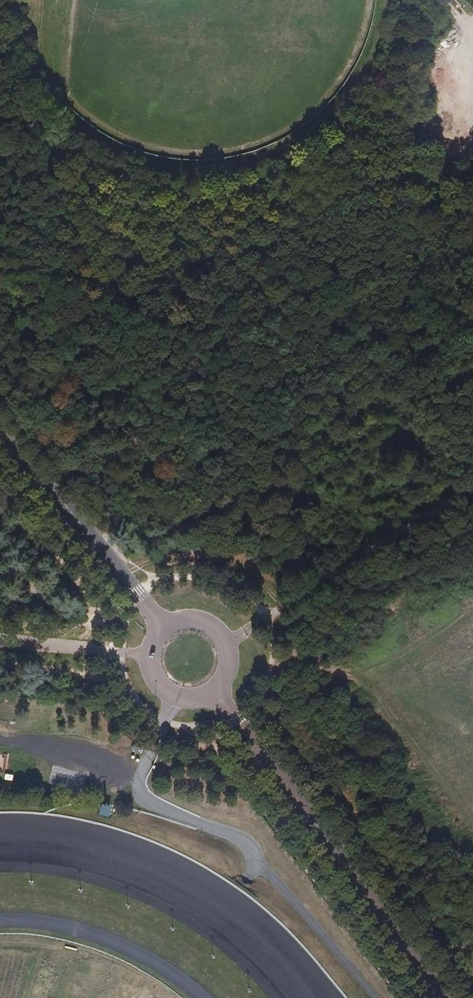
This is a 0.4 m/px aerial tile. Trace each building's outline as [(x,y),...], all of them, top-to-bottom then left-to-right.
[(134,751),(141,754),(144,749),(137,745),(134,751)]
